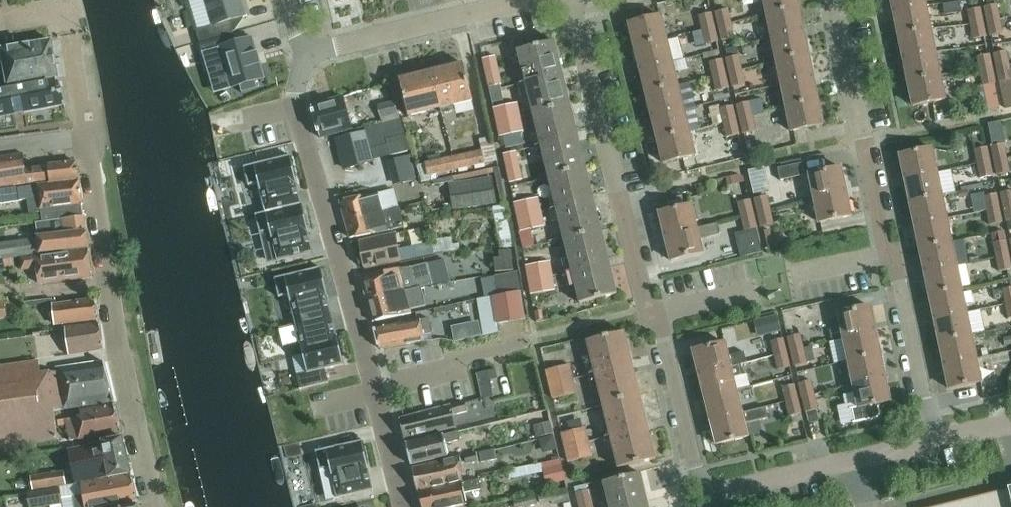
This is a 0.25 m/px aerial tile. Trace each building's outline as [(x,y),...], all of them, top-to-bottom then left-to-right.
[(210,26),(195,30),(198,41),(213,37),(232,32),(229,21),(247,16),(242,0),(203,0),(210,26)] [(799,7),(798,0),(764,0),(767,14),(799,7)] [(893,13),(925,6),(924,0),(890,0),(893,13)] [(988,21),(999,19),(996,4),(985,6),(988,21)] [(925,6),(893,13),(898,36),(930,29),(925,6)] [(799,7),(767,14),(771,37),(804,31),(799,7)] [(970,24),(982,22),(979,7),(967,10),(970,24)] [(719,26),(730,23),(727,9),(716,12),(719,26)] [(702,30),(714,27),(711,13),(699,16),(702,30)] [(635,48),(667,40),(661,16),(629,24),(635,48)] [(999,19),(988,21),(991,36),(1002,33),(999,19)] [(982,22),(970,24),(973,39),(984,37),(982,22)] [(730,23),(719,26),(722,40),(734,38),(730,23)] [(714,27),(702,30),(706,44),(717,42),(714,27)] [(903,59),(934,52),(930,29),(898,36),(903,59)] [(776,60),(809,54),(804,31),(771,37),(776,60)] [(265,78),(254,39),(216,48),(228,88),(265,78)] [(51,40),(1,48),(4,64),(0,65),(0,74),(5,73),(7,85),(57,76),(51,40)] [(635,48),(641,71),(672,63),(672,62),(667,40),(635,48)] [(525,82),(562,72),(555,41),(517,50),(525,82)] [(513,46),(494,47),(495,59),(514,58),(513,46)] [(997,68),(1008,65),(1005,51),(994,53),(997,68)] [(907,82),(939,76),(934,52),(903,59),(907,82)] [(780,84),(814,77),(809,54),(776,60),(780,84)] [(979,71),(991,69),(988,54),(976,56),(979,71)] [(729,72),(741,70),(737,55),(726,58),(729,72)] [(485,73),(497,71),(493,56),(482,58),(485,73)] [(674,72),(689,68),(686,58),(672,62),(672,63),(641,71),(646,93),(678,86),(674,72)] [(713,77),(725,74),(721,59),(710,61),(713,77)] [(432,72),(440,109),(472,101),(464,64),(432,72)] [(997,68),(1000,82),(1010,80),(1008,65),(997,68)] [(743,74),(745,86),(772,81),(770,69),(743,74)] [(991,69),(979,71),(982,86),(994,83),(991,69)] [(741,70),(729,72),(733,87),(744,84),(741,70)] [(497,71),(485,73),(489,88),(500,86),(497,71)] [(440,109),(432,72),(400,79),(409,116),(440,109)] [(562,72),(525,82),(533,113),(570,104),(562,72)] [(725,74),(713,77),(716,90),(728,88),(725,74)] [(939,76),(907,82),(912,106),(944,100),(939,76)] [(785,107),(818,100),(814,77),(780,84),(785,107)] [(64,104),(65,104),(61,91),(58,78),(0,89),(0,116),(64,104)] [(503,101),(499,86),(489,88),(492,103),(503,101)] [(652,117),(683,109),(678,86),(646,93),(652,117)] [(311,107),(320,139),(351,130),(343,98),(311,107)] [(395,100),(377,105),(382,122),(400,117),(395,100)] [(818,100),(785,107),(789,130),(823,124),(818,100)] [(740,119),(751,116),(754,116),(750,102),(737,105),(740,119)] [(496,122),(520,117),(517,103),(493,109),(496,122)] [(570,104),(533,113),(541,145),(578,136),(570,104)] [(724,123),(736,120),(732,106),(725,108),(720,104),(711,106),(712,114),(714,113),(715,118),(711,119),(713,125),(724,123)] [(657,140),(689,132),(683,109),(652,117),(657,140)] [(757,130),(754,116),(751,116),(740,119),(743,133),(748,132),(757,130)] [(365,131),(370,148),(386,143),(389,155),(408,150),(405,138),(400,117),(382,122),(365,127),(365,131)] [(503,136),(522,131),(523,131),(520,117),(496,122),(499,136),(503,136)] [(736,120),(724,123),(727,137),(729,148),(741,145),(736,120)] [(340,138),(338,138),(345,169),(373,162),(370,148),(365,131),(353,134),(340,138)] [(522,131),(503,136),(505,147),(525,142),(522,131)] [(689,132),(657,140),(663,163),(694,156),(689,132)] [(578,136),(541,145),(548,176),(585,167),(578,136)] [(994,161),(1005,159),(1002,144),(998,144),(991,146),(994,161)] [(977,164),(987,162),(985,147),(974,150),(977,164)] [(905,179),(936,173),(931,149),(900,155),(905,179)] [(454,156),(457,169),(484,163),(482,150),(454,156)] [(506,169),(518,166),(515,151),(503,154),(506,169)] [(26,186),(78,180),(76,162),(25,168),(22,154),(0,157),(0,190),(26,186)] [(258,183),(265,212),(290,206),(287,193),(294,192),(293,187),(297,185),(290,155),(243,166),(248,185),(258,183)] [(390,160),(393,171),(413,167),(411,155),(390,160)] [(427,175),(457,169),(454,156),(424,163),(427,175)] [(1005,159),(994,161),(997,175),(1008,173),(1005,159)] [(778,167),(779,170),(781,179),(804,174),(802,162),(778,167)] [(987,162),(977,164),(979,178),(990,176),(987,162)] [(518,166),(506,169),(509,183),(521,180),(518,166)] [(585,167),(548,176),(556,207),(593,198),(585,167)] [(813,199),(845,192),(840,168),(808,175),(813,199)] [(910,202),(941,196),(936,173),(905,179),(910,202)] [(496,202),(492,176),(448,183),(453,209),(496,202)] [(0,193),(0,203),(39,198),(41,210),(82,205),(79,181),(0,193)] [(1010,206),(1010,191),(1000,193),(1003,207),(1010,206)] [(851,217),(845,192),(813,199),(818,224),(851,217)] [(378,194),(340,202),(345,221),(383,212),(382,208),(378,194)] [(986,211),(997,208),(994,194),(983,197),(986,211)] [(915,226),(946,220),(941,196),(910,202),(915,226)] [(758,214),(770,211),(766,197),(754,200),(758,214)] [(517,218),(540,212),(537,198),(514,203),(517,218)] [(593,198),(556,207),(563,239),(601,230),(593,198)] [(737,202),(741,218),(755,215),(751,199),(749,199),(737,202)] [(290,206),(265,212),(255,214),(259,233),(270,231),(277,261),(304,255),(304,253),(301,254),(298,241),(305,240),(304,234),(309,233),(302,203),(290,206)] [(665,237),(696,229),(690,205),(659,213),(665,237)] [(405,227),(400,208),(383,212),(345,221),(350,239),(389,231),(405,227)] [(997,208),(986,211),(989,225),(1000,223),(997,208)] [(773,225),(770,211),(758,214),(761,228),(773,225)] [(540,212),(517,218),(520,232),(531,229),(544,226),(540,212)] [(755,215),(741,218),(744,231),(758,227),(755,215)] [(35,222),(37,238),(0,243),(0,258),(12,257),(87,247),(83,216),(35,222)] [(507,216),(495,218),(501,250),(512,250),(507,216)] [(946,220),(915,226),(919,249),(951,243),(946,220)] [(715,224),(696,229),(665,237),(671,261),(702,253),(699,240),(718,235),(715,224)] [(534,244),(531,229),(520,232),(523,247),(534,244)] [(601,230),(563,239),(571,271),(609,262),(601,230)] [(990,233),(995,258),(1006,255),(1001,230),(990,233)] [(359,242),(365,268),(400,260),(417,257),(415,245),(398,248),(395,234),(359,242)] [(415,245),(417,257),(433,254),(459,250),(459,243),(452,243),(452,237),(428,240),(429,242),(415,245)] [(919,249),(924,272),(956,266),(951,243),(919,249)] [(92,277),(88,248),(20,257),(21,269),(37,267),(40,283),(92,277)] [(497,272),(514,271),(512,250),(501,250),(496,251),(497,272)] [(1009,270),(1006,255),(995,258),(998,272),(1009,270)] [(0,258),(0,271),(14,269),(12,257),(0,258)] [(398,269),(361,277),(367,300),(404,291),(450,281),(444,260),(408,268),(398,269)] [(528,281),(553,277),(550,262),(526,266),(528,281)] [(609,263),(571,272),(579,303),(617,294),(609,263)] [(929,297),(961,291),(956,266),(924,272),(929,297)] [(288,295),(295,324),(332,316),(321,267),(274,278),(278,297),(288,295)] [(502,293),(521,289),(519,273),(500,277),(502,293)] [(530,295),(536,294),(551,292),(555,291),(553,277),(528,281),(530,295)] [(1010,302),(1010,287),(1001,289),(1004,303),(1010,302)] [(967,292),(969,304),(999,300),(997,288),(967,292)] [(521,289),(502,293),(492,295),(496,323),(521,318),(525,317),(521,289)] [(411,313),(404,291),(367,300),(373,323),(411,313)] [(934,320),(966,313),(961,291),(929,297),(934,320)] [(96,301),(52,305),(54,327),(98,320),(96,301)] [(28,322),(49,321),(49,304),(28,305),(28,322)] [(870,306),(837,313),(843,338),(875,331),(870,306)] [(425,315),(431,336),(452,329),(445,309),(425,315)] [(939,344),(971,338),(966,313),(934,320),(939,344)] [(332,316),(295,324),(303,355),(292,357),(296,375),(306,373),(325,369),(344,364),(336,334),(332,316)] [(380,349),(422,341),(417,319),(375,329),(380,349)] [(99,324),(66,328),(69,354),(102,350),(99,324)] [(848,362),(880,355),(875,331),(843,338),(848,362)] [(595,374),(632,365),(624,332),(587,341),(595,374)] [(791,352),(802,350),(799,335),(788,338),(791,352)] [(943,368),(976,361),(971,338),(939,344),(943,368)] [(774,357),(786,354),(782,339),(771,342),(774,357)] [(699,374),(740,364),(746,362),(744,351),(727,355),(724,343),(693,351),(699,374)] [(807,363),(840,357),(838,345),(804,351),(807,363)] [(802,350),(791,352),(795,367),(806,364),(802,350)] [(786,354),(774,357),(778,371),(789,368),(786,354)] [(880,355),(848,362),(852,384),(885,377),(880,355)] [(52,411),(113,401),(104,362),(57,368),(57,372),(41,374),(39,361),(0,367),(0,447),(57,440),(52,411)] [(976,361),(943,368),(948,389),(980,383),(976,361)] [(705,398),(736,390),(733,377),(743,374),(740,364),(699,374),(705,398)] [(550,385),(574,379),(571,365),(547,370),(550,385)] [(603,406),(640,397),(632,365),(595,374),(603,406)] [(328,382),(325,369),(306,373),(309,386),(328,382)] [(477,401),(494,399),(490,374),(474,376),(477,401)] [(853,423),(872,419),(874,418),(875,417),(877,416),(878,415),(879,413),(880,412),(878,404),(890,401),(885,377),(852,384),(857,407),(849,408),(853,423)] [(574,379),(550,385),(554,399),(578,393),(574,379)] [(802,398),(813,395),(810,381),(799,384),(802,398)] [(785,402),(797,399),(793,385),(782,387),(785,402)] [(710,421),(742,414),(736,390),(705,398),(710,421)] [(813,395),(802,398),(806,413),(808,421),(819,419),(817,410),(813,395)] [(610,437),(648,429),(640,397),(603,406),(610,437)] [(789,416),(800,414),(797,399),(785,402),(789,416)] [(400,419),(405,440),(457,426),(454,415),(467,411),(465,403),(400,419)] [(65,418),(68,440),(120,432),(113,404),(78,410),(79,416),(65,418)] [(742,414),(710,421),(716,445),(748,437),(747,436),(762,432),(759,421),(768,419),(765,408),(742,414)] [(503,425),(488,429),(491,439),(506,435),(503,425)] [(565,447),(590,442),(587,428),(562,434),(565,447)] [(648,429),(610,437),(618,469),(655,460),(648,429)] [(458,431),(406,443),(411,465),(448,456),(445,443),(460,440),(458,431)] [(85,482),(128,473),(122,438),(78,447),(85,482)] [(362,440),(315,451),(319,470),(329,468),(336,498),(373,490),(362,440)] [(590,442),(565,447),(569,462),(593,456),(590,442)] [(478,461),(476,454),(412,468),(417,489),(464,479),(460,463),(464,462),(465,464),(478,461)] [(561,459),(542,463),(547,484),(566,479),(561,459)] [(31,476),(33,490),(67,485),(65,471),(31,476)] [(648,506),(640,474),(603,482),(609,506),(644,506),(648,506)] [(85,484),(67,486),(27,492),(29,506),(41,506),(63,503),(62,497),(73,496),(74,506),(103,506),(135,499),(131,475),(85,484)] [(479,480),(418,493),(421,506),(456,506),(467,505),(464,492),(481,489),(479,480)] [(589,489),(576,492),(580,506),(593,506),(589,489)] [(551,490),(538,494),(540,506),(554,502),(553,500),(551,490)] [(1010,491),(943,506),(1010,506),(1010,492),(1010,491)] [(537,504),(535,495),(513,500),(515,506),(524,506),(537,504)]
